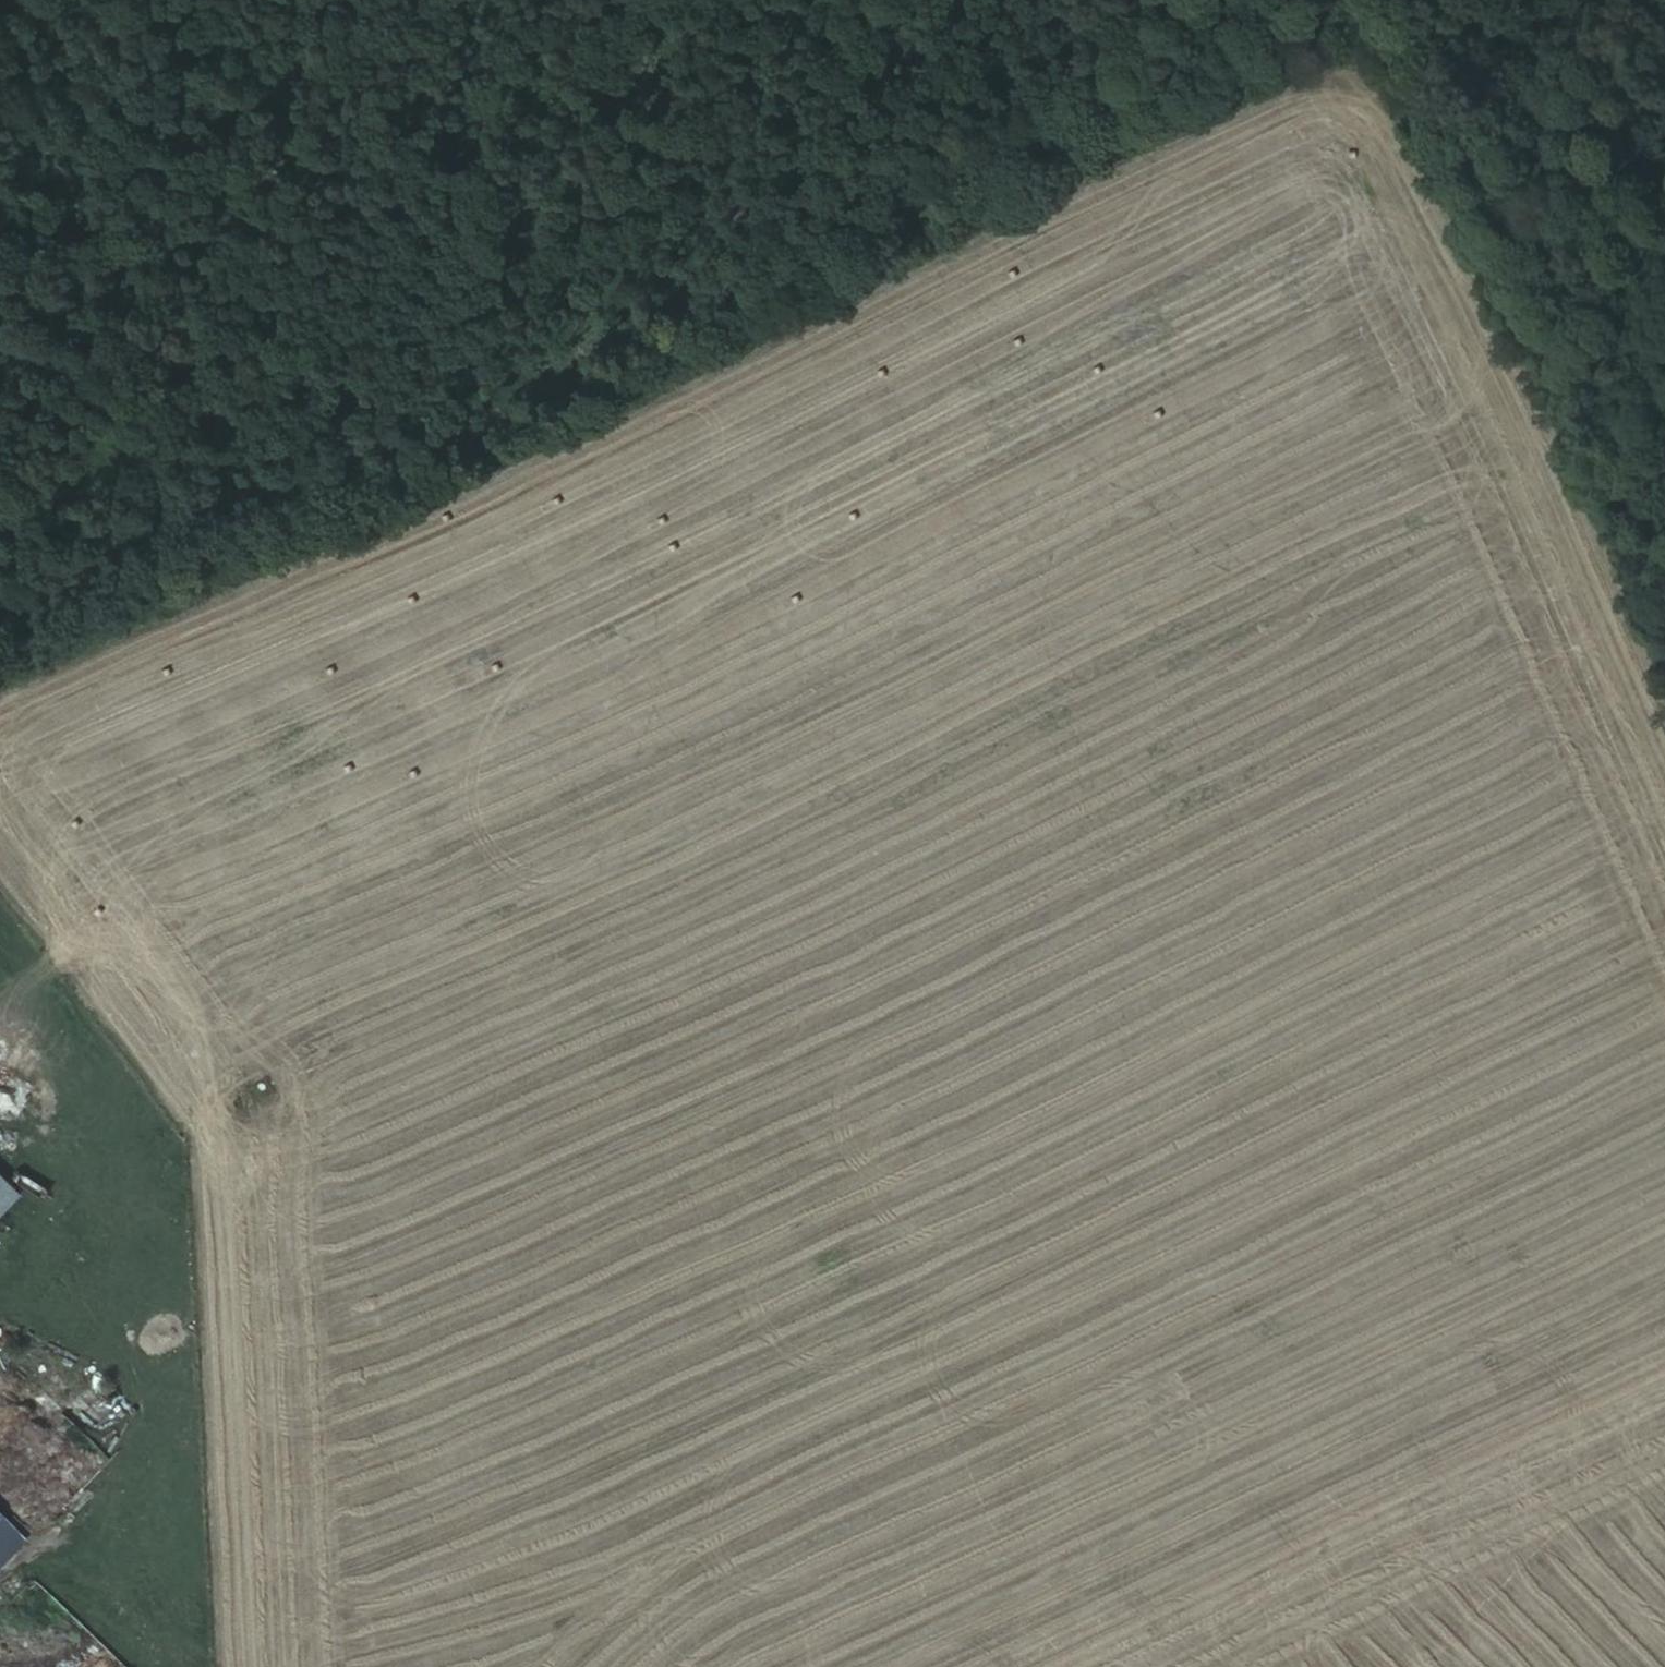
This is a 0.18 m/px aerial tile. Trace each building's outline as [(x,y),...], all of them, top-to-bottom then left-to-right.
[(15,1199),(0,1184),(0,1214),(15,1199)] [(18,1555),(0,1536),(0,1572),(18,1555)]
